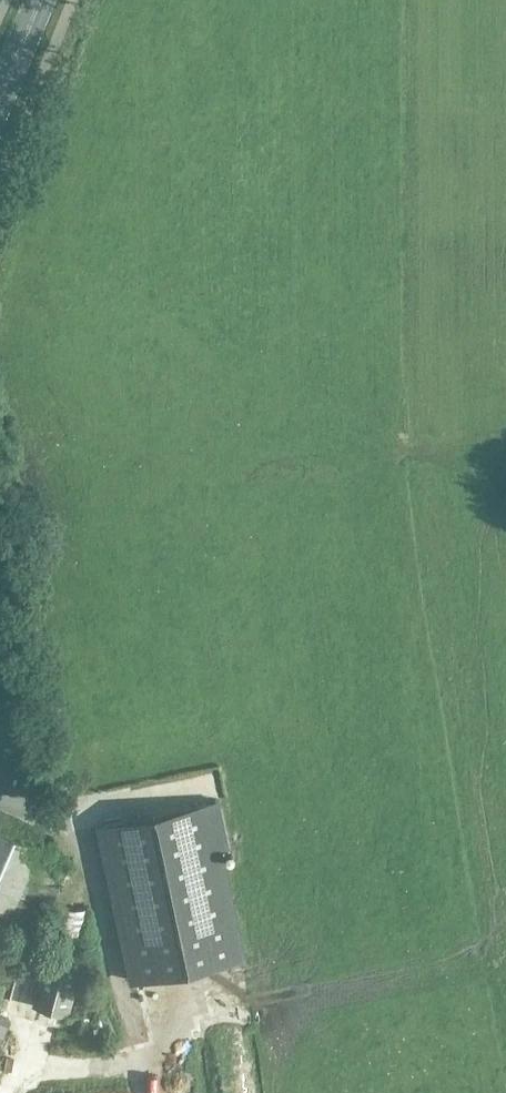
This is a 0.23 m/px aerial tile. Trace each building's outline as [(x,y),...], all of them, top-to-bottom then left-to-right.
[(219,801),(100,826),(133,981),(242,958),(219,849),(229,847),(219,801)] [(62,856),(0,830),(0,922),(11,927),(39,939),(72,861),(62,856)] [(43,950),(46,951),(75,958),(86,909),(55,903),(43,950)] [(0,922),(0,953),(11,927),(0,922)] [(84,960),(75,958),(46,951),(32,1004),(69,1014),(74,996),(78,982),(84,960)] [(11,973),(0,969),(0,999),(11,973)]
